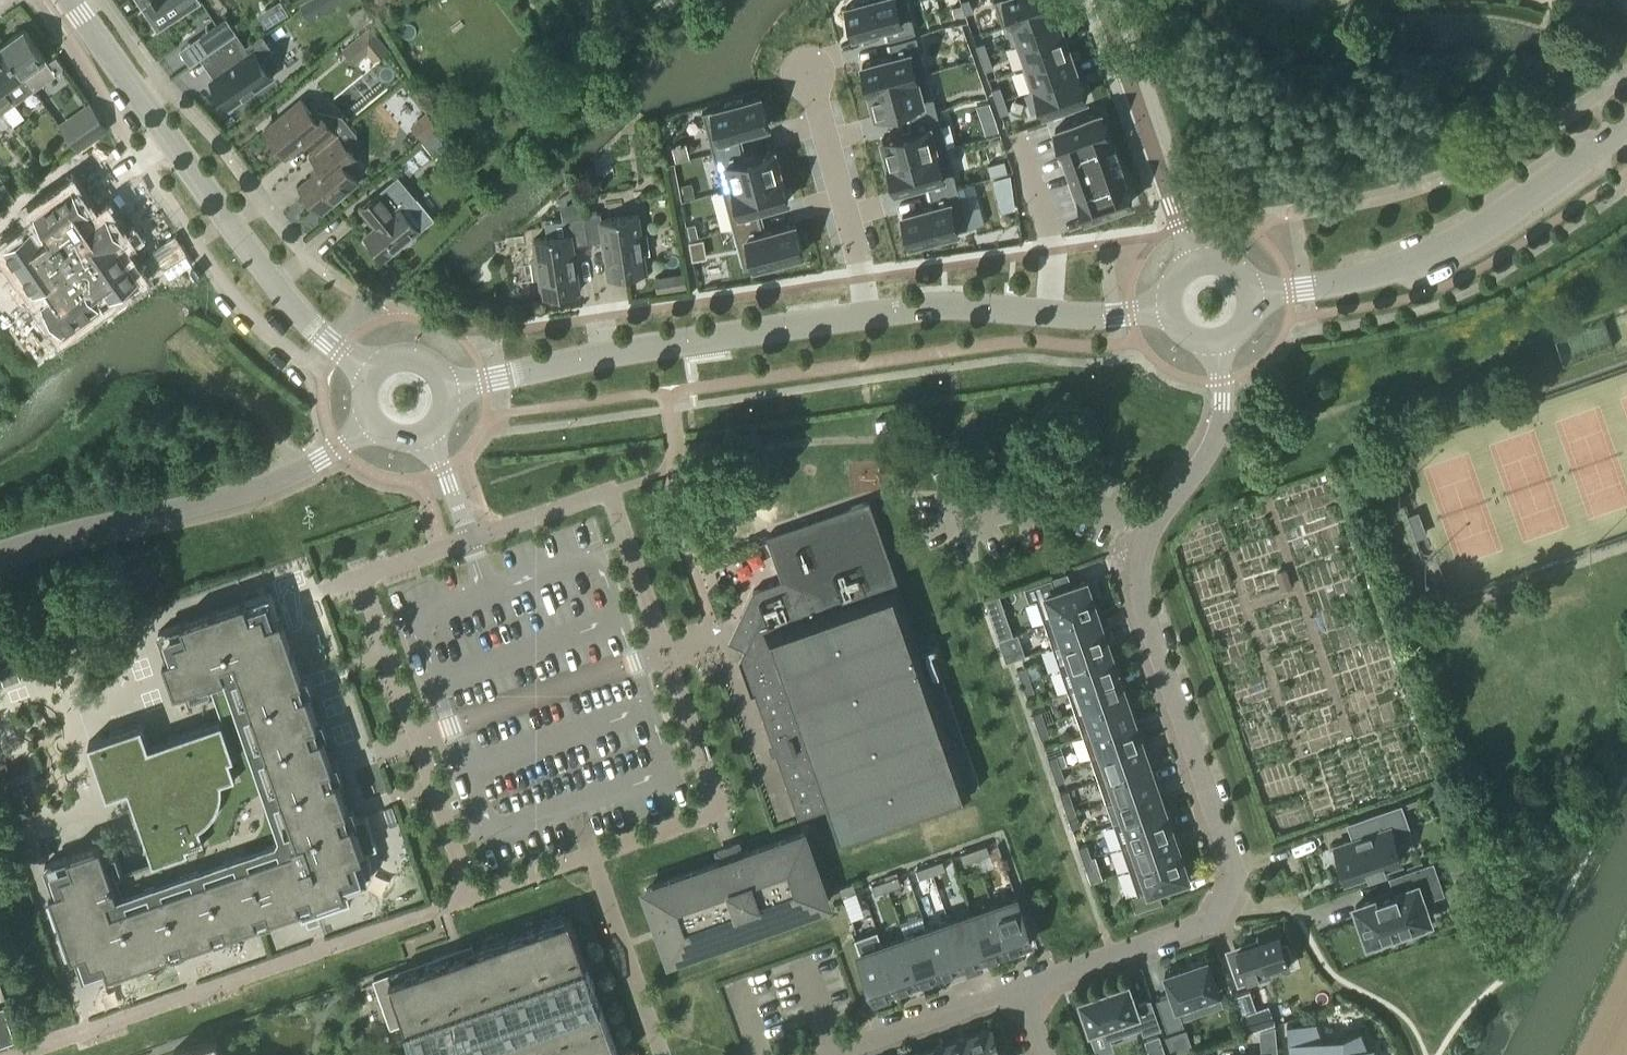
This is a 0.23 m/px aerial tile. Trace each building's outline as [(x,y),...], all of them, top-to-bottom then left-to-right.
[(299,6),(309,21),(347,0),(311,0),(299,6)] [(846,6),(854,35),(885,27),(888,40),(916,33),(907,0),(863,0),(864,1),(846,6)] [(961,2),(962,5),(965,14),(973,11),(969,0),(966,0),(961,2)] [(994,0),(1003,26),(1012,23),(1012,22),(1054,7),(1052,0),(995,0),(994,0)] [(1344,7),(1350,14),(1363,1),(1362,0),(1352,0),(1344,7)] [(280,2),(257,16),(266,30),(289,16),(280,2)] [(962,5),(952,7),(955,17),(965,14),(962,5)] [(1054,7),(1012,22),(1012,23),(1020,44),(1062,29),(1054,7)] [(180,51),(190,65),(200,58),(236,33),(227,19),(180,51)] [(25,29),(2,45),(23,74),(28,81),(34,90),(56,73),(25,29)] [(1062,29),(1020,44),(1027,65),(1028,66),(1070,51),(1062,29)] [(340,52),(352,67),(365,57),(374,66),(387,53),(367,30),(340,52)] [(229,104),(272,74),(260,58),(273,49),(263,34),(246,46),(236,33),(200,58),(212,76),(210,77),(229,104)] [(893,57),(862,65),(869,90),(927,75),(917,36),(889,43),(893,57)] [(984,42),(976,45),(981,57),(989,55),(984,42)] [(0,96),(0,107),(12,124),(14,127),(25,119),(15,104),(35,90),(34,90),(28,81),(23,74),(2,45),(0,47),(0,88),(1,90),(3,89),(5,92),(0,96)] [(1027,65),(1023,67),(1031,91),(1036,89),(1036,88),(1078,74),(1070,51),(1028,66),(1027,65)] [(989,55),(981,57),(985,70),(993,67),(989,55)] [(64,68),(56,57),(49,62),(57,73),(64,68)] [(1078,74),(1036,88),(1036,89),(1044,113),(1086,98),(1078,74)] [(927,75),(869,90),(876,115),(906,107),(910,119),(937,112),(927,75)] [(1000,87),(992,90),(996,102),(1005,99),(1000,87)] [(725,106),(702,112),(713,153),(741,146),(737,134),(768,125),(760,96),(743,101),(742,99),(725,103),(725,106)] [(323,116),(316,108),(311,112),(300,99),(263,128),(285,156),(306,138),(316,150),(345,126),(341,120),(323,116)] [(1005,99),(996,102),(1001,114),(1009,111),(1005,99)] [(989,101),(977,105),(980,115),(992,111),(989,101)] [(102,134),(106,131),(109,129),(92,104),(61,127),(79,151),(102,134)] [(0,107),(0,131),(0,132),(12,124),(0,107)] [(913,132),(882,140),(889,165),(947,150),(937,112),(910,119),(913,132)] [(1101,113),(1055,129),(1086,218),(1132,202),(1121,170),(1115,173),(1106,147),(1111,144),(1101,113)] [(421,146),(436,134),(438,131),(425,116),(408,131),(421,146)] [(356,181),(348,170),(360,160),(355,154),(355,137),(345,126),(316,150),(316,151),(310,156),(319,168),(298,185),(319,211),(356,181)] [(421,146),(439,168),(453,154),(436,134),(421,146)] [(741,146),(713,153),(723,191),(781,175),(775,150),(744,158),(741,146)] [(947,150),(889,165),(896,190),(927,182),(930,194),(957,187),(947,150)] [(1004,161),(988,165),(990,176),(1006,172),(1004,161)] [(781,175),(723,191),(733,228),(761,221),(757,208),(788,200),(781,175)] [(376,227),(363,237),(382,260),(430,220),(395,179),(360,208),(376,227)] [(691,182),(681,184),(684,198),(694,195),(691,182)] [(933,206),(902,215),(910,244),(928,239),(929,245),(947,240),(945,234),(967,228),(968,228),(985,224),(974,182),(957,187),(930,194),(933,206)] [(4,185),(0,188),(0,210),(15,199),(4,185)] [(33,223),(4,244),(24,275),(63,330),(141,277),(117,243),(124,238),(107,212),(87,225),(82,217),(91,211),(73,185),(35,211),(45,227),(39,231),(33,223)] [(583,217),(587,243),(602,241),(608,278),(646,273),(643,255),(648,254),(646,237),(640,237),(637,216),(620,219),(619,218),(616,218),(616,219),(600,222),(599,214),(583,217)] [(572,245),(587,243),(583,217),(567,219),(567,220),(546,223),(548,238),(533,240),(536,261),(530,262),(533,280),(539,279),(541,297),(579,291),(572,245)] [(761,221),(733,228),(744,269),(768,263),(769,269),(787,264),(785,258),(802,254),(795,225),(764,233),(761,221)] [(695,222),(687,224),(690,239),(698,237),(695,222)] [(703,238),(689,241),(692,259),(707,256),(703,238)] [(682,274),(655,278),(657,292),(685,288),(682,274)] [(968,409),(953,412),(954,426),(969,424),(968,409)] [(887,419),(876,421),(877,431),(887,431),(887,419)] [(897,582),(869,501),(766,537),(782,581),(753,591),(735,628),(738,630),(732,644),(744,649),(751,635),(763,641),(768,632),(773,631),(777,633),(889,595),(886,586),(897,582)] [(1286,571),(1275,574),(1281,591),(1292,587),(1286,571)] [(1036,600),(1044,621),(1095,603),(1087,581),(1055,591),(1051,579),(1024,588),(1029,602),(1036,600)] [(913,650),(894,593),(889,595),(777,633),(773,631),(768,632),(763,641),(751,635),(744,649),(739,661),(751,695),(754,694),(799,820),(831,808),(841,836),(980,787),(930,644),(913,650)] [(225,719),(214,723),(148,745),(141,724),(88,742),(106,795),(127,788),(154,865),(113,879),(101,846),(44,865),(82,977),(169,947),(167,940),(173,939),(178,937),(181,943),(254,918),(255,921),(296,907),(298,913),(301,919),(297,920),(297,922),(316,916),(350,904),(349,903),(346,894),(356,891),(359,890),(361,888),(363,887),(364,885),(366,883),(368,880),(370,877),(370,874),(371,872),(371,869),(371,866),(370,864),(370,862),(367,852),(376,849),(365,816),(341,824),(340,819),(337,813),(347,810),(336,778),(326,781),(324,775),(322,770),(329,767),(303,692),(296,694),(295,689),(293,683),(299,681),(269,594),(157,632),(177,689),(211,677),(225,719)] [(985,599),(990,615),(1000,611),(994,596),(985,599)] [(1044,623),(1052,644),(1102,626),(1095,603),(1044,621),(1044,623)] [(1053,648),(1059,667),(1110,649),(1102,626),(1052,644),(1053,648)] [(1011,650),(1007,637),(999,640),(1003,653),(1011,650)] [(1061,672),(1067,690),(1118,672),(1110,649),(1059,667),(1061,672)] [(0,670),(0,687),(21,681),(15,664),(0,670)] [(1017,670),(1022,682),(1030,679),(1026,667),(1017,670)] [(1070,697),(1075,712),(1126,695),(1118,672),(1067,690),(1070,697)] [(1030,679),(1022,682),(1026,694),(1035,691),(1030,679)] [(1079,723),(1083,735),(1120,723),(1134,718),(1126,695),(1075,712),(1079,723)] [(1036,723),(1037,727),(1046,724),(1041,711),(1033,714),(1036,723)] [(1087,747),(1091,758),(1142,741),(1134,718),(1120,723),(1083,735),(1087,747)] [(1046,724),(1037,727),(1041,739),(1050,736),(1046,724)] [(1096,771),(1099,781),(1150,763),(1142,741),(1091,758),(1096,771)] [(1048,759),(1052,771),(1061,768),(1057,756),(1048,759)] [(1104,796),(1107,804),(1158,786),(1150,763),(1099,781),(1104,796)] [(1061,768),(1052,771),(1057,783),(1065,780),(1061,768)] [(1113,821),(1115,827),(1166,809),(1158,786),(1107,804),(1113,821)] [(1063,803),(1068,816),(1076,813),(1072,800),(1063,803)] [(1354,839),(1335,846),(1346,877),(1369,869),(1370,872),(1385,866),(1385,864),(1401,859),(1394,838),(1411,832),(1401,805),(1348,823),(1354,839)] [(393,808),(385,811),(391,828),(399,826),(393,808)] [(1121,846),(1123,850),(1174,832),(1166,809),(1115,827),(1121,846)] [(1076,813),(1068,816),(1072,828),(1081,825),(1076,813)] [(1130,870),(1131,872),(1182,855),(1174,832),(1123,850),(1130,870)] [(974,849),(977,859),(990,854),(987,845),(974,849)] [(1092,857),(1088,845),(1079,848),(1083,860),(1092,857)] [(964,863),(977,859),(974,849),(961,854),(964,863)] [(1447,857),(1451,870),(1468,863),(1463,851),(1447,857)] [(1182,855),(1131,872),(1138,894),(1131,896),(1136,911),(1162,901),(1158,888),(1189,878),(1182,855)] [(1096,869),(1092,857),(1083,860),(1088,872),(1096,869)] [(930,865),(933,874),(946,869),(943,860),(930,865)] [(1392,894),(1355,907),(1368,942),(1373,941),(1375,948),(1390,943),(1387,936),(1407,929),(1410,936),(1425,930),(1423,923),(1429,921),(1422,902),(1443,895),(1432,863),(1387,878),(1392,894)] [(920,878),(933,874),(930,865),(917,869),(920,878)] [(885,880),(888,890),(901,885),(898,876),(885,880)] [(875,894),(888,890),(885,880),(872,885),(875,894)] [(856,891),(853,882),(840,887),(843,896),(856,891)] [(1017,898),(993,906),(1008,949),(1032,941),(1017,898)] [(993,906),(971,914),(986,957),(1008,949),(993,906)] [(971,914),(948,922),(964,965),(986,957),(971,914)] [(463,949),(448,955),(374,981),(373,980),(372,980),(389,1029),(404,1024),(405,1027),(404,1027),(414,1054),(617,1054),(600,1008),(589,976),(568,918),(473,951),(471,945),(470,946),(470,947),(463,949)] [(948,922),(926,930),(942,973),(964,965),(948,922)] [(904,937),(919,981),(942,973),(926,930),(904,937)] [(1229,962),(1237,986),(1263,977),(1261,972),(1289,963),(1285,951),(1287,950),(1286,948),(1284,949),(1279,934),(1259,941),(1258,939),(1256,939),(1257,941),(1238,948),(1242,958),(1229,962)] [(904,937),(882,945),(897,988),(919,981),(904,937)] [(897,988),(882,945),(860,953),(870,983),(871,983),(876,1000),(889,996),(888,992),(897,988)] [(1219,992),(1208,958),(1165,973),(1172,994),(1156,999),(1167,1031),(1184,1025),(1178,1006),(1219,992)] [(1129,983),(1079,1000),(1090,1031),(1105,1026),(1109,1038),(1142,1027),(1144,1033),(1160,1028),(1151,1001),(1137,1006),(1129,983)] [(1233,995),(1237,1008),(1250,1004),(1246,991),(1233,995)] [(0,1047),(14,1042),(7,1019),(0,1021),(0,1047)] [(1287,1026),(1290,1054),(1375,1054),(1374,1045),(1368,1045),(1362,1029),(1343,1036),(1345,1039),(1324,1041),(1317,1023),(1287,1026)] [(969,1035),(976,1054),(1001,1054),(991,1027),(969,1035)] [(947,1043),(951,1054),(976,1054),(969,1035),(947,1043)] [(1146,1040),(1151,1054),(1158,1054),(1167,1052),(1161,1035),(1146,1040)] [(210,1052),(221,1048),(217,1036),(173,1051),(174,1054),(215,1054),(210,1052)] [(925,1051),(926,1054),(951,1054),(947,1043),(925,1051)]
